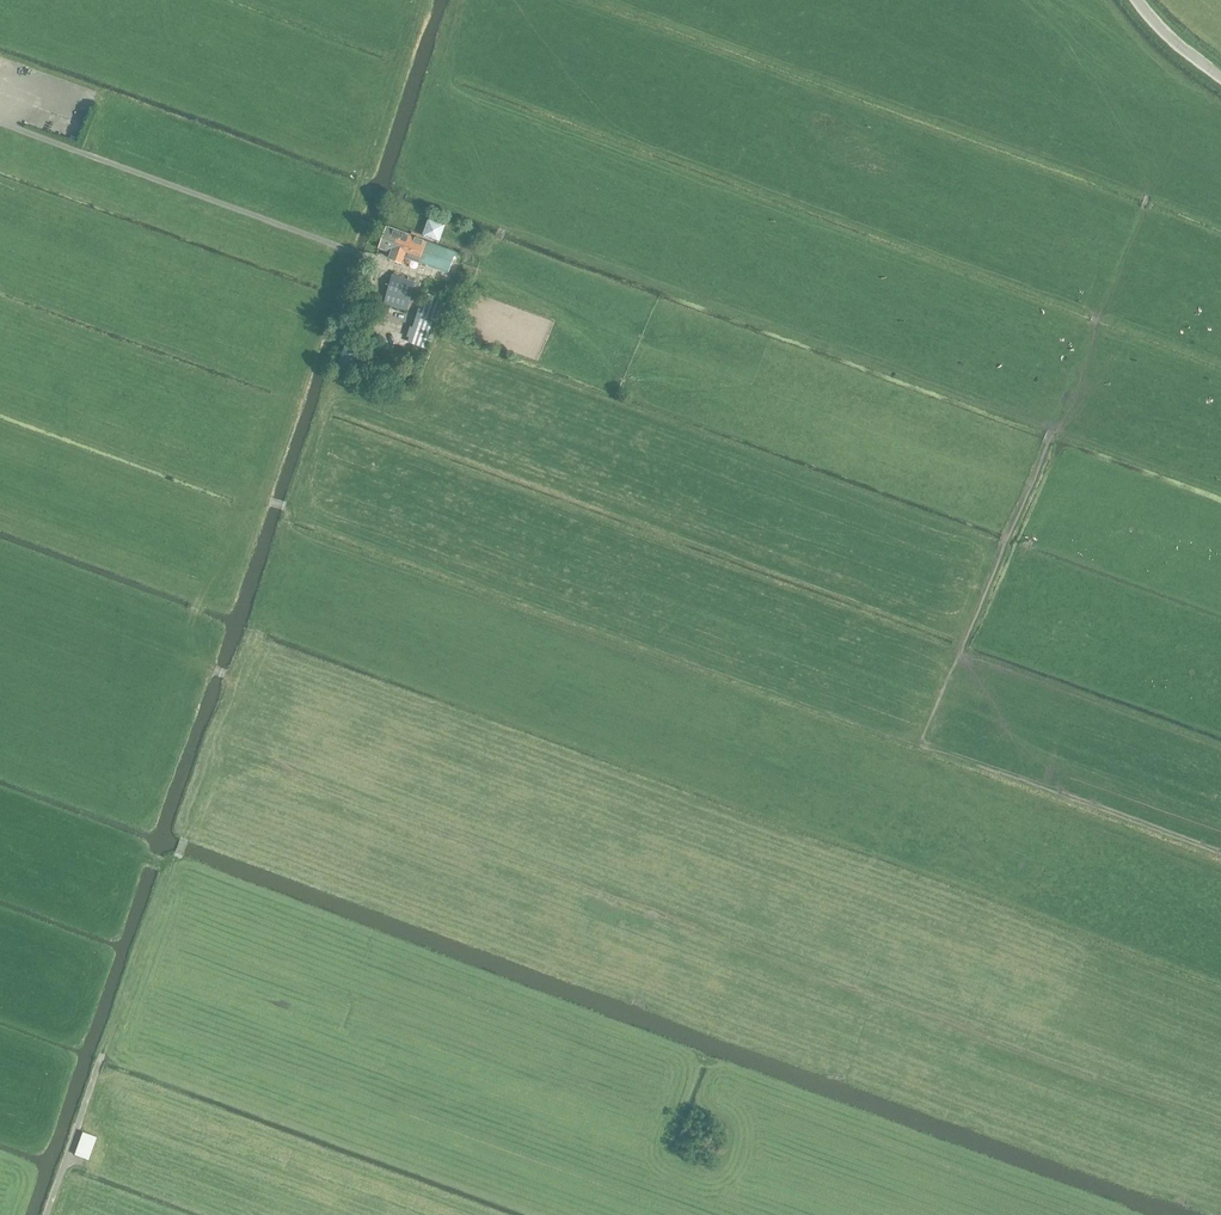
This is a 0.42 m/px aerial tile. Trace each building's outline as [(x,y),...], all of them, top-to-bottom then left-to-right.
[(439,241),(445,224),(432,219),(425,236),(439,241)] [(449,272),(456,251),(389,227),(381,247),(393,252),(392,258),(404,263),(406,257),(449,272)] [(408,310),(416,281),(394,275),(386,304),(408,310)] [(440,322),(447,298),(426,292),(423,303),(421,303),(413,326),(411,325),(407,335),(410,336),(408,341),(427,347),(435,320),(440,322)] [(390,356),(396,358),(399,344),(393,343),(390,356)] [(82,1131),(74,1154),(87,1158),(96,1136),(82,1131)]
